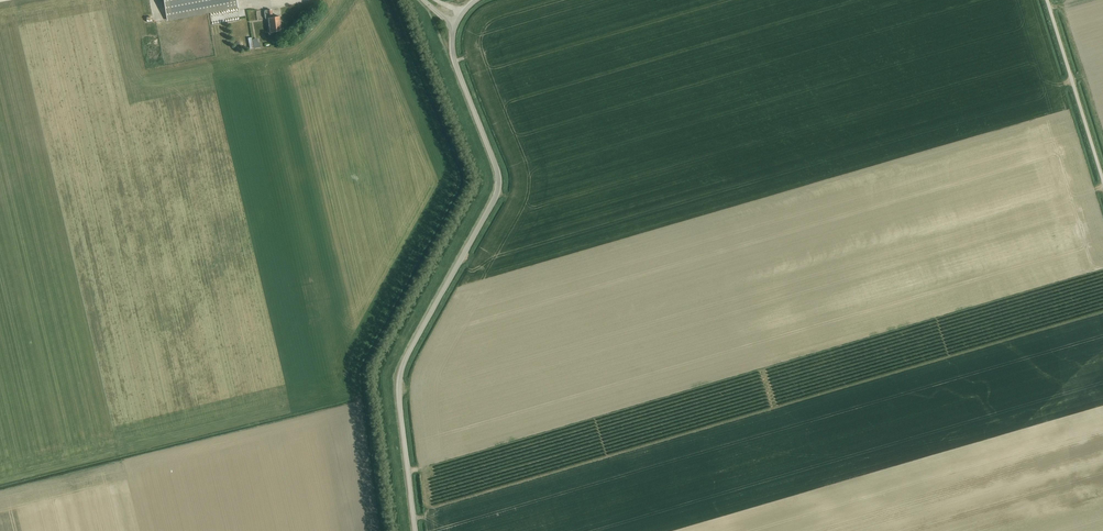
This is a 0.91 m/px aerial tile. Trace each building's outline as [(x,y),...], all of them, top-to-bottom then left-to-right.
[(236,0),(163,0),(167,20),(238,7),(236,0)] [(265,13),(264,15),(265,18),(265,19),(268,19),(270,33),(281,31),(279,16),(272,17),(272,10),(267,11),(267,13),(265,13)]
